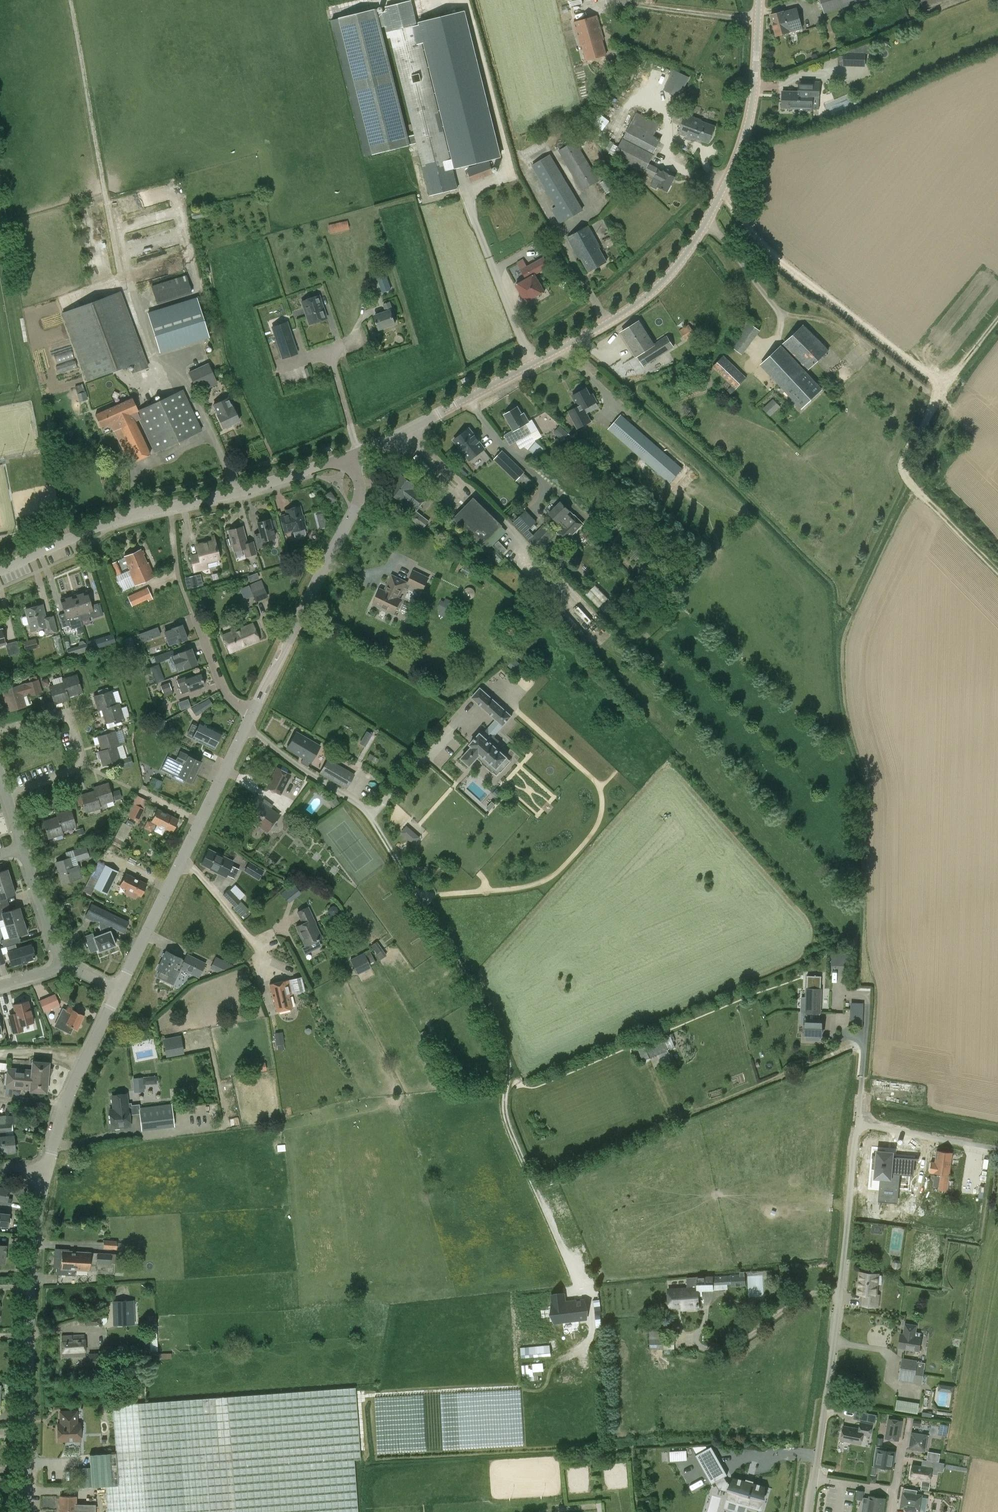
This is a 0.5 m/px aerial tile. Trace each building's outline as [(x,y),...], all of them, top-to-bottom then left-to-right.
[(386,11),(376,13),(379,27),(385,26),(386,32),(389,31),(430,196),(456,190),(451,168),(449,159),(420,44),(416,25),(417,24),(417,23),(416,18),(411,0),(385,7),(386,11)] [(824,13),(863,0),(820,0),(824,13)] [(946,0),(915,0),(918,9),(946,0)] [(789,32),(802,28),(797,8),(784,11),(771,15),(777,36),(789,32)] [(376,13),(375,10),(339,18),(332,20),(365,156),(373,154),(408,145),(379,27),(376,13)] [(422,44),(450,158),(449,159),(451,168),(453,168),(499,156),(463,12),(417,23),(417,24),(416,25),(420,44),(422,44)] [(587,60),(606,54),(602,39),(604,39),(597,16),(574,22),(580,45),(582,45),(587,60)] [(865,66),(865,52),(863,52),(863,49),(855,49),(855,52),(843,52),(842,66),(865,66)] [(674,88),(671,94),(679,98),(689,78),(673,71),(666,84),(674,88)] [(820,81),(799,81),(799,92),(783,91),(782,107),(798,108),(798,110),(812,110),(813,98),(819,98),(820,81)] [(609,120),(596,110),(589,119),(602,129),(609,120)] [(645,172),(649,163),(654,154),(661,139),(654,135),(660,124),(637,112),(630,124),(631,124),(624,137),(613,156),(645,172)] [(709,144),(716,126),(702,121),(702,120),(686,114),(679,133),(695,140),(695,138),(709,144)] [(414,134),(408,136),(410,143),(416,141),(414,134)] [(599,180),(600,179),(598,175),(596,175),(575,140),(558,150),(582,190),(599,180)] [(583,210),(550,154),(531,165),(556,207),(552,209),(560,223),(576,214),(583,210)] [(472,181),(493,173),(489,160),(467,168),(472,181)] [(650,186),(656,189),(658,186),(668,191),(675,177),(649,163),(645,172),(642,177),(652,182),(650,186)] [(607,193),(612,190),(605,180),(601,183),(607,193)] [(347,221),(328,225),(330,233),(349,229),(347,221)] [(589,272),(607,262),(599,248),(601,247),(589,225),(567,237),(580,259),(581,258),(589,272)] [(549,266),(544,256),(527,266),(523,259),(517,262),(526,279),(516,285),(526,302),(545,291),(535,274),(549,266)] [(377,277),(378,279),(382,293),(386,291),(391,290),(385,274),(377,277)] [(157,304),(192,293),(186,275),(151,286),(157,304)] [(135,371),(148,366),(120,291),(62,313),(87,380),(132,363),(135,371)] [(309,324),(326,318),(319,295),(302,301),(309,324)] [(156,354),(207,338),(195,300),(144,315),(156,354)] [(393,310),(390,301),(383,304),(386,312),(375,316),(379,329),(395,323),(391,310),(393,310)] [(742,354),(760,329),(748,320),(730,345),(742,354)] [(674,347),(667,336),(654,345),(639,321),(622,332),(643,366),(674,347)] [(685,340),(694,333),(688,324),(679,330),(685,340)] [(808,370),(830,350),(804,324),(783,344),(808,370)] [(291,336),(277,340),(285,364),(299,359),(291,336)] [(802,408),(822,389),(781,346),(761,364),(802,408)] [(747,377),(723,355),(712,366),(736,389),(742,394),(751,384),(746,378),(747,377)] [(215,379),(208,363),(189,372),(196,388),(215,379)] [(85,391),(84,391),(82,384),(75,386),(77,393),(76,393),(78,401),(87,399),(85,391)] [(576,428),(589,422),(582,409),(595,402),(591,394),(588,396),(584,388),(582,390),(581,388),(580,387),(576,389),(575,391),(576,393),(571,395),(577,406),(567,411),(576,428)] [(183,389),(138,410),(156,452),(202,430),(183,389)] [(109,423),(137,411),(138,411),(132,398),(95,414),(101,427),(109,423)] [(226,427),(227,428),(232,426),(231,424),(240,420),(233,407),(232,408),(228,398),(214,404),(219,414),(218,415),(223,428),(226,427)] [(773,398),(763,408),(770,416),(780,406),(773,398)] [(514,430),(504,436),(509,445),(520,439),(523,445),(537,436),(534,430),(537,428),(532,420),(529,421),(524,413),(522,414),(518,407),(505,414),(514,430)] [(141,419),(137,411),(109,423),(113,431),(114,431),(129,464),(151,454),(139,429),(140,429),(137,421),(141,419)] [(683,468),(621,414),(608,429),(670,483),(683,468)] [(469,426),(452,439),(469,461),(486,448),(469,426)] [(554,433),(563,440),(569,433),(560,426),(554,433)] [(956,432),(946,445),(954,451),(964,438),(956,432)] [(544,449),(533,441),(527,450),(537,458),(544,449)] [(524,472),(502,451),(495,458),(517,479),(524,472)] [(517,479),(524,487),(531,480),(524,473),(517,479)] [(410,507),(412,506),(417,510),(427,497),(417,489),(418,488),(401,475),(389,491),(410,507)] [(326,495),(331,502),(335,499),(330,492),(326,495)] [(482,546),(503,525),(474,497),(454,518),(482,546)] [(571,536),(584,524),(561,501),(550,513),(562,526),(556,532),(566,541),(567,541),(571,545),(576,541),(571,536)] [(281,516),(285,533),(292,531),(292,532),(293,532),(294,537),(296,538),(304,536),(306,534),(304,529),(306,528),(300,507),(286,510),(287,514),(281,516)] [(429,521),(416,510),(410,518),(423,528),(429,521)] [(537,521),(526,510),(515,520),(530,537),(533,534),(529,529),(537,521)] [(275,537),(270,519),(258,522),(260,532),(253,534),(257,549),(269,545),(267,540),(275,537)] [(547,542),(555,534),(545,523),(529,539),(544,554),(551,546),(547,542)] [(244,557),(257,554),(253,541),(247,542),(243,526),(229,530),(234,551),(242,549),(244,557)] [(612,540),(620,547),(629,536),(621,529),(612,540)] [(592,534),(588,530),(584,534),(588,539),(592,534)] [(509,557),(512,554),(499,540),(495,544),(509,557)] [(207,567),(220,564),(215,541),(197,545),(199,553),(189,555),(193,572),(208,569),(207,567)] [(136,585),(155,577),(148,562),(147,563),(141,549),(125,557),(131,570),(129,571),(136,585)] [(503,559),(495,550),(491,554),(499,562),(503,559)] [(555,565),(564,574),(574,563),(566,554),(555,565)] [(651,558),(640,570),(643,573),(655,562),(651,558)] [(114,576),(121,573),(116,561),(109,564),(114,576)] [(664,565),(653,576),(662,585),(673,574),(664,565)] [(464,566),(460,572),(470,578),(474,572),(464,566)] [(404,588),(408,589),(410,586),(422,592),(423,590),(429,593),(435,582),(429,579),(429,577),(414,569),(408,581),(391,574),(383,590),(380,589),(373,603),(394,613),(401,599),(399,598),(404,588)] [(249,582),(259,578),(257,572),(247,575),(249,582)] [(200,574),(185,578),(187,588),(202,585),(200,574)] [(261,580),(249,585),(256,601),(268,596),(261,580)] [(599,607),(608,599),(595,585),(586,594),(599,607)] [(127,596),(132,606),(147,599),(148,601),(153,599),(147,587),(127,596)] [(92,616),(92,618),(101,616),(97,603),(91,605),(87,591),(74,595),(82,619),(92,616)] [(63,627),(70,625),(71,628),(83,625),(82,619),(74,595),(61,599),(65,613),(59,614),(63,627)] [(444,617),(452,601),(446,598),(444,601),(441,599),(437,608),(440,609),(438,614),(444,617)] [(610,600),(601,608),(608,615),(616,606),(610,600)] [(45,633),(57,630),(53,615),(45,617),(42,605),(25,609),(27,615),(22,617),(21,619),(23,624),(24,625),(29,624),(31,631),(44,627),(45,633)] [(187,639),(182,624),(172,628),(170,622),(158,626),(163,638),(174,634),(177,642),(187,639)] [(230,653),(260,641),(252,623),(223,635),(230,653)] [(148,630),(138,634),(141,642),(151,638),(148,630)] [(116,641),(114,634),(88,642),(91,650),(116,642),(116,641)] [(58,654),(64,652),(59,635),(53,636),(58,654)] [(123,640),(126,649),(134,646),(132,637),(123,640)] [(35,638),(22,641),(25,651),(38,647),(35,638)] [(19,653),(17,641),(5,644),(8,656),(19,653)] [(78,646),(67,649),(69,656),(70,657),(80,653),(78,646)] [(197,664),(191,648),(171,656),(174,662),(181,660),(184,668),(197,664)] [(170,658),(167,651),(153,656),(156,663),(170,658)] [(189,691),(196,688),(204,685),(204,684),(206,683),(203,677),(201,677),(200,673),(192,676),(191,674),(176,680),(182,694),(183,693),(183,695),(189,692),(189,691)] [(62,679),(63,682),(68,697),(68,696),(82,692),(77,674),(62,679)] [(154,676),(157,683),(164,680),(163,675),(160,674),(154,676)] [(22,696),(40,690),(37,681),(2,691),(5,701),(6,701),(9,710),(25,706),(22,696)] [(68,697),(63,682),(49,687),(55,704),(69,700),(68,696),(68,697)] [(164,697),(173,694),(169,682),(160,685),(164,697)] [(107,687),(97,690),(98,695),(94,696),(98,710),(102,709),(101,708),(116,704),(112,691),(109,692),(107,687)] [(462,758),(470,766),(481,754),(497,768),(507,757),(489,741),(512,716),(480,688),(472,698),(496,720),(477,741),(475,739),(470,744),(472,746),(462,758)] [(182,708),(190,705),(187,698),(179,701),(182,708)] [(199,713),(212,704),(209,700),(196,708),(199,713)] [(101,708),(102,709),(106,723),(123,718),(119,703),(116,704),(101,708)] [(156,726),(160,734),(169,729),(164,721),(164,722),(156,726)] [(214,748),(222,732),(200,722),(192,738),(214,748)] [(364,745),(371,734),(366,731),(360,742),(364,745)] [(102,750),(116,746),(116,747),(119,746),(115,732),(98,737),(102,750)] [(308,766),(319,746),(296,732),(287,748),(304,758),(301,762),(308,766)] [(116,746),(102,750),(98,751),(102,766),(120,761),(116,747),(116,746)] [(170,776),(183,782),(184,779),(192,783),(196,775),(195,774),(198,767),(195,765),(199,757),(191,753),(190,756),(180,752),(176,761),(177,762),(170,776)] [(130,758),(122,760),(124,767),(132,765),(130,758)] [(319,773),(346,789),(355,774),(328,758),(319,773)] [(280,793),(288,776),(273,769),(264,786),(280,793)] [(302,780),(295,777),(293,782),(300,785),(302,780)] [(162,782),(153,778),(148,788),(157,792),(162,782)] [(94,790),(99,804),(113,800),(107,783),(93,787),(94,790)] [(100,808),(99,804),(94,790),(81,795),(86,812),(100,808)] [(119,790),(112,792),(115,801),(122,799),(119,790)] [(267,831),(279,815),(258,800),(248,813),(258,821),(257,823),(267,831)] [(138,821),(145,808),(136,804),(129,816),(138,821)] [(57,816),(61,831),(76,827),(70,809),(56,813),(57,817),(57,816)] [(154,830),(162,835),(165,828),(173,832),(179,819),(158,809),(152,821),(157,824),(154,830)] [(62,834),(61,831),(57,816),(57,817),(43,821),(48,838),(62,834)] [(400,833),(414,844),(421,837),(407,825),(400,833)] [(111,843),(123,849),(126,843),(115,837),(111,843)] [(82,877),(79,865),(78,865),(76,861),(93,855),(90,845),(73,850),(75,856),(70,858),(70,857),(56,862),(63,883),(82,877)] [(226,876),(227,875),(234,878),(239,869),(231,865),(233,861),(209,849),(202,864),(226,876)] [(107,895),(119,871),(98,861),(83,891),(91,895),(94,888),(107,895)] [(255,876),(260,868),(249,862),(244,870),(255,876)] [(11,882),(7,869),(0,872),(0,885),(11,882)] [(124,893),(135,899),(137,894),(141,896),(147,883),(127,873),(120,886),(126,889),(124,893)] [(5,905),(3,898),(15,894),(11,882),(0,885),(0,906),(5,905)] [(281,893),(286,899),(295,891),(291,885),(281,893)] [(234,907),(241,901),(229,888),(223,895),(234,907)] [(99,951),(115,945),(110,931),(109,931),(108,929),(110,926),(123,932),(128,922),(92,904),(85,917),(93,921),(94,920),(99,923),(101,934),(94,937),(94,939),(87,942),(91,952),(98,949),(99,951)] [(7,911),(5,905),(0,906),(0,920),(4,919),(6,925),(23,920),(19,907),(7,911)] [(308,906),(296,912),(302,924),(297,926),(306,946),(309,944),(311,949),(313,950),(320,947),(320,945),(318,940),(322,938),(315,923),(316,923),(308,906)] [(331,915),(334,916),(337,915),(339,911),(337,908),(334,907),(331,908),(329,912),(331,915)] [(15,936),(27,932),(23,920),(6,925),(9,937),(1,940),(3,947),(17,943),(15,936)] [(383,950),(376,941),(371,945),(377,954),(383,950)] [(30,945),(19,948),(17,949),(15,944),(6,947),(12,965),(34,958),(30,945)] [(367,970),(377,965),(369,950),(350,959),(353,967),(363,962),(367,970)] [(386,955),(383,950),(377,954),(376,955),(379,960),(386,955)] [(187,953),(184,960),(166,951),(158,969),(173,976),(176,969),(179,970),(180,969),(199,978),(206,963),(187,953)] [(831,965),(839,965),(839,953),(831,953),(831,965)] [(220,969),(229,966),(217,960),(214,967),(219,969),(220,969)] [(289,995),(292,994),(292,993),(295,993),(305,991),(301,976),(285,980),(289,995)] [(820,1041),(820,1035),(822,1035),(823,1020),(820,1020),(821,1013),(822,988),(820,988),(821,977),(807,977),(807,987),(806,987),(805,1011),(801,1011),(800,1023),(803,1026),(805,1026),(805,1035),(806,1035),(805,1040),(820,1041)] [(292,1008),(289,995),(285,980),(269,984),(273,999),(274,999),(277,1011),(292,1008)] [(55,994),(39,1001),(44,1012),(60,1005),(55,994)] [(33,1022),(28,1001),(13,1004),(16,1017),(10,1018),(13,1033),(23,1031),(21,1025),(33,1022)] [(851,1003),(850,1014),(863,1014),(863,1003),(851,1003)] [(83,1015),(73,1010),(74,1008),(68,1005),(66,1009),(62,1008),(54,1026),(70,1034),(73,1028),(76,1029),(83,1015)] [(426,1041),(431,1038),(426,1030),(421,1033),(426,1041)] [(274,1032),(277,1049),(285,1048),(282,1031),(274,1032)] [(166,1056),(184,1053),(181,1035),(163,1038),(166,1056)] [(646,1047),(650,1058),(669,1050),(664,1039),(646,1047)] [(11,1095),(12,1087),(29,1089),(29,1090),(46,1092),(47,1082),(50,1074),(48,1073),(49,1062),(32,1060),(31,1069),(7,1067),(6,1073),(0,1072),(0,1094),(11,1095)] [(255,1072),(266,1070),(265,1062),(253,1064),(255,1072)] [(144,1091),(144,1085),(157,1084),(156,1076),(143,1077),(132,1078),(134,1092),(144,1091)] [(139,1104),(138,1104),(129,1105),(128,1093),(111,1094),(112,1108),(109,1108),(111,1129),(131,1127),(130,1112),(139,1111),(141,1130),(175,1126),(172,1103),(140,1107),(139,1104)] [(15,1150),(12,1124),(17,1124),(18,1116),(6,1115),(0,1116),(0,1152),(15,1150)] [(912,1174),(914,1158),(891,1155),(892,1149),(879,1147),(878,1153),(872,1152),(872,1165),(877,1166),(877,1170),(875,1184),(890,1185),(891,1171),(912,1174)] [(931,1161),(930,1172),(938,1173),(937,1175),(939,1175),(937,1190),(947,1191),(953,1192),(954,1181),(948,1180),(952,1153),(937,1151),(935,1162),(931,1161)] [(10,1199),(6,1198),(8,1188),(0,1187),(0,1200),(1,1201),(1,1204),(9,1205),(10,1199)] [(3,1214),(3,1211),(0,1211),(0,1225),(7,1226),(7,1223),(10,1223),(10,1218),(8,1217),(8,1215),(3,1214)] [(103,1248),(116,1249),(124,1249),(125,1243),(117,1242),(117,1241),(103,1240),(103,1248)] [(75,1269),(76,1251),(62,1250),(62,1251),(57,1250),(56,1274),(74,1275),(75,1269)] [(121,1272),(122,1254),(76,1251),(75,1269),(96,1271),(96,1272),(114,1273),(114,1272),(121,1272)] [(894,1267),(897,1268),(900,1265),(901,1262),(898,1259),(895,1258),(892,1261),(891,1264),(894,1267)] [(702,1296),(702,1291),(714,1291),(713,1289),(715,1289),(725,1288),(724,1286),(727,1286),(727,1284),(731,1284),(731,1287),(746,1286),(745,1275),(744,1271),(740,1272),(740,1274),(713,1276),(713,1275),(697,1276),(697,1277),(687,1277),(687,1288),(669,1289),(670,1307),(682,1306),(682,1309),(699,1308),(698,1296),(702,1296)] [(878,1274),(861,1272),(858,1293),(864,1294),(863,1305),(877,1306),(879,1295),(875,1294),(878,1274)] [(555,1323),(587,1319),(584,1299),(565,1301),(564,1294),(552,1296),(555,1323)] [(114,1302),(115,1324),(131,1323),(130,1301),(114,1302)] [(85,1325),(101,1324),(101,1315),(85,1316),(85,1325)] [(649,1332),(649,1331),(650,1350),(664,1349),(664,1336),(661,1336),(660,1331),(656,1331),(655,1324),(648,1324),(648,1317),(642,1317),(643,1332),(649,1332)] [(921,1332),(916,1332),(917,1325),(905,1323),(903,1333),(901,1333),(898,1348),(920,1351),(922,1336),(920,1336),(921,1332)] [(62,1357),(86,1356),(84,1334),(61,1335),(62,1357)] [(151,1351),(158,1351),(157,1338),(150,1338),(151,1351)] [(522,1358),(551,1355),(550,1345),(520,1347),(522,1358)] [(172,1351),(155,1353),(156,1365),(173,1363),(172,1351)] [(101,1352),(88,1353),(89,1370),(102,1369),(101,1352)] [(123,1356),(112,1356),(113,1375),(123,1374),(123,1356)] [(917,1372),(918,1362),(902,1359),(899,1381),(927,1386),(929,1374),(917,1372)] [(542,1363),(511,1366),(512,1381),(523,1380),(523,1381),(544,1379),(542,1363)] [(354,1461),(360,1460),(356,1388),(112,1404),(115,1451),(89,1453),(90,1466),(78,1467),(79,1487),(105,1485),(106,1511),(357,1511),(354,1461)] [(895,1410),(918,1411),(919,1400),(896,1399),(895,1410)] [(73,1440),(80,1440),(80,1423),(76,1423),(76,1411),(60,1411),(60,1423),(57,1423),(58,1441),(67,1441),(67,1442),(74,1442),(73,1440)] [(855,1411),(854,1419),(875,1423),(877,1415),(855,1411)] [(899,1440),(902,1420),(889,1418),(886,1438),(899,1440)] [(870,1436),(873,1424),(860,1421),(859,1429),(843,1426),(841,1440),(861,1444),(863,1435),(870,1436)] [(947,1436),(949,1425),(940,1423),(938,1435),(947,1436)] [(925,1451),(928,1435),(912,1432),(909,1448),(925,1451)] [(894,1452),(884,1450),(885,1447),(876,1446),(876,1449),(873,1465),(892,1468),(894,1452)] [(719,1464),(719,1465),(720,1465),(710,1447),(698,1454),(708,1471),(708,1470),(719,1464)] [(686,1451),(670,1452),(670,1461),(687,1460),(686,1451)] [(934,1461),(939,1462),(940,1454),(928,1452),(927,1460),(933,1461),(934,1461)] [(934,1461),(933,1468),(932,1470),(942,1471),(944,1462),(939,1462),(934,1461)] [(932,1468),(912,1464),(910,1478),(930,1481),(932,1468)] [(760,1485),(760,1483),(758,1483),(757,1484),(753,1483),(754,1481),(746,1478),(745,1481),(741,1480),(742,1478),(739,1477),(739,1479),(733,1477),(731,1483),(727,1481),(724,1476),(715,1481),(719,1490),(727,1492),(729,1492),(727,1498),(739,1502),(740,1496),(751,1499),(749,1505),(760,1509),(764,1496),(762,1496),(762,1493),(764,1486),(760,1485)] [(929,1483),(922,1482),(921,1489),(928,1490),(929,1483)] [(922,1495),(903,1492),(901,1507),(920,1510),(922,1495)] [(95,1503),(76,1503),(76,1496),(60,1495),(59,1511),(95,1511),(95,1503)] [(868,1511),(883,1511),(885,1498),(870,1496),(868,1511)]
